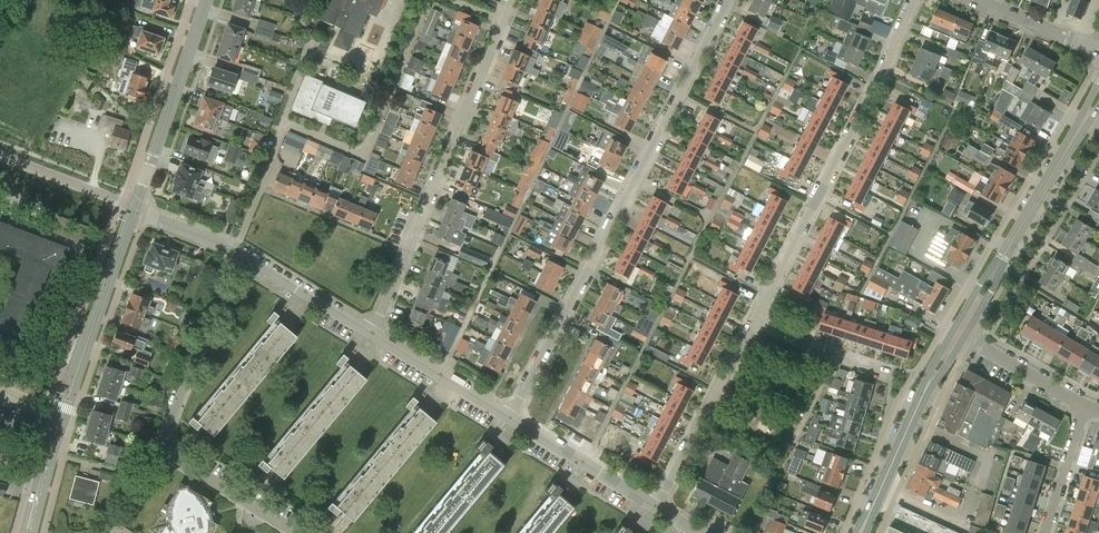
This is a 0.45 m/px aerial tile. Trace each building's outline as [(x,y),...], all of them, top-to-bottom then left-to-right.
[(138,11),(151,15),(152,12),(170,18),(171,16),(173,15),(174,12),(173,11),(174,8),(173,8),(175,2),(170,0),(141,0),(138,11)] [(253,0),(252,0),(236,0),(232,12),(248,18),(251,9),(257,11),(259,4),(253,2),(253,0)] [(323,4),(324,4),(318,19),(340,29),(333,46),(348,52),(354,37),(357,38),(368,14),(376,17),(383,0),(325,0),(323,4)] [(564,0),(542,0),(538,10),(554,17),(561,20),(567,5),(563,3),(564,0)] [(636,1),(635,0),(620,0),(619,2),(632,8),(636,1)] [(674,5),(675,6),(679,8),(694,16),(701,3),(695,0),(676,0),(674,5)] [(776,6),(760,0),(755,0),(750,12),(764,18),(767,10),(773,13),(776,6)] [(841,9),(845,0),(832,0),(830,4),(841,9)] [(851,12),(855,1),(852,0),(845,0),(841,9),(851,12)] [(1067,14),(1080,20),(1087,3),(1084,1),(1084,0),(1073,0),(1067,14)] [(604,4),(601,11),(609,14),(611,10),(607,8),(608,6),(604,4)] [(679,8),(674,19),(677,20),(689,27),(694,16),(679,8)] [(431,9),(428,17),(427,22),(435,25),(440,13),(431,9)] [(548,32),(554,17),(538,10),(532,25),(548,32)] [(619,25),(624,14),(615,10),(610,21),(619,25)] [(937,10),(929,29),(950,39),(951,39),(959,19),(937,10)] [(454,20),(462,23),(460,27),(453,25),(451,31),(472,40),(477,28),(470,25),(473,18),(458,11),(454,20)] [(606,20),(609,14),(601,11),(598,16),(606,20)] [(659,20),(656,25),(682,38),(689,27),(677,20),(674,19),(668,16),(664,13),(660,21),(659,20)] [(646,14),(643,18),(656,25),(659,20),(646,14)] [(782,32),(786,22),(772,16),(768,26),(782,32)] [(872,21),(862,17),(857,27),(868,32),(872,21)] [(643,18),(640,25),(646,28),(647,25),(654,29),(656,25),(643,18)] [(947,47),(955,51),(959,42),(966,45),(974,26),(959,19),(951,39),(950,39),(947,47)] [(258,20),(256,27),(273,33),(275,25),(258,20)] [(851,24),(840,20),(836,30),(847,34),(848,31),(851,24)] [(122,21),(120,29),(130,32),(132,25),(122,21)] [(886,35),(890,26),(877,21),(874,31),(886,35)] [(586,23),(583,29),(599,36),(602,30),(586,23)] [(743,23),(736,36),(750,43),(757,30),(743,23)] [(228,25),(222,41),(238,46),(244,30),(228,25)] [(541,46),(548,32),(532,25),(525,40),(526,40),(523,47),(536,52),(544,55),(546,51),(538,47),(539,45),(541,46)] [(654,29),(650,37),(656,40),(663,43),(670,47),(676,50),(682,38),(656,25),(654,29)] [(161,47),(163,40),(148,34),(149,31),(138,27),(137,29),(133,27),(129,36),(137,39),(134,46),(157,55),(158,53),(160,53),(162,48),(161,47)] [(256,27),(253,35),(270,40),(273,33),(256,27)] [(586,48),(592,50),(599,36),(583,29),(577,43),(586,48)] [(446,43),(452,46),(467,52),(472,40),(451,31),(446,43)] [(848,31),(847,34),(842,45),(849,48),(863,54),(870,40),(855,34),(848,31)] [(993,62),(995,58),(1003,38),(991,33),(985,47),(982,46),(983,45),(979,43),(971,63),(977,65),(978,63),(985,66),(984,67),(990,69),(993,62)] [(604,36),(600,44),(607,48),(611,50),(615,41),(604,36)] [(744,55),(750,43),(736,36),(730,48),(744,55)] [(1016,44),(1003,38),(995,58),(1001,61),(1002,58),(1009,61),(1016,44)] [(241,54),(243,48),(238,46),(222,41),(217,57),(233,62),(236,53),(241,54)] [(427,45),(418,41),(415,50),(424,53),(427,45)] [(328,46),(320,42),(316,51),(325,55),(328,46)] [(607,48),(600,44),(598,49),(604,52),(607,48)] [(755,49),(761,52),(764,47),(758,44),(755,49)] [(838,54),(836,59),(857,68),(863,54),(849,48),(842,45),(838,54)] [(131,55),(134,49),(128,46),(125,52),(131,55)] [(467,52),(452,46),(447,58),(462,64),(467,52)] [(770,50),(764,47),(761,52),(767,56),(770,50)] [(922,49),(916,62),(950,76),(953,71),(939,65),(942,58),(941,57),(943,53),(929,47),(928,52),(922,49)] [(590,56),(592,50),(586,48),(584,54),(590,56)] [(621,55),(637,63),(645,67),(660,74),(666,63),(651,55),(647,62),(632,54),(630,52),(631,50),(626,48),(626,50),(624,50),(621,55)] [(730,48),(723,61),(737,68),(744,55),(730,48)] [(1024,74),(1029,76),(1030,77),(1043,56),(1029,48),(1020,64),(1027,68),(1024,74)] [(960,61),(963,55),(949,49),(947,55),(960,61)] [(838,54),(827,50),(823,60),(834,64),(836,59),(838,54)] [(514,51),(507,66),(523,72),(530,58),(514,51)] [(635,67),(637,63),(621,55),(622,56),(620,59),(635,67)] [(575,68),(583,71),(588,59),(581,56),(575,68)] [(1056,63),(1043,56),(1030,77),(1029,76),(1026,81),(1017,98),(1029,104),(1030,102),(1038,88),(1035,86),(1041,76),(1047,79),(1056,63)] [(422,61),(411,57),(399,88),(411,93),(414,86),(412,85),(415,78),(413,78),(417,69),(419,69),(422,61)] [(145,90),(148,80),(133,75),(137,63),(124,58),(117,78),(120,79),(121,79),(117,93),(125,96),(125,93),(142,99),(143,97),(144,97),(146,92),(145,90)] [(462,64),(447,58),(442,70),(457,76),(462,64)] [(731,80),(737,68),(723,61),(717,73),(731,80)] [(949,80),(950,76),(916,62),(911,74),(931,83),(934,76),(939,79),(940,77),(949,80)] [(999,64),(993,62),(990,69),(996,72),(999,64)] [(244,65),(241,72),(258,77),(261,70),(244,65)] [(517,87),(523,72),(507,66),(501,81),(517,87)] [(1012,84),(1020,70),(1011,66),(1005,80),(1012,84)] [(579,79),(582,71),(571,67),(568,75),(579,79)] [(660,74),(645,67),(639,78),(654,86),(660,74)] [(241,72),(239,78),(236,77),(236,76),(213,69),(207,86),(231,93),(231,92),(236,93),(238,92),(242,80),(256,85),(258,77),(241,72)] [(742,74),(748,77),(750,72),(745,69),(742,74)] [(432,75),(430,79),(437,82),(452,88),(457,76),(442,70),(439,76),(436,75),(432,75)] [(828,76),(832,79),(826,90),(842,98),(848,86),(837,81),(839,76),(830,71),(828,76)] [(750,72),(748,77),(754,80),(757,75),(750,72)] [(724,93),(731,80),(717,73),(710,86),(724,93)] [(355,129),(360,117),(364,107),(366,103),(362,101),(325,86),(324,85),(324,83),(305,75),(290,110),(294,112),(307,118),(329,127),(332,119),(355,129)] [(600,88),(603,81),(593,76),(590,82),(600,88)] [(619,78),(617,82),(626,86),(628,82),(619,78)] [(654,86),(639,78),(633,90),(648,98),(654,86)] [(787,78),(785,83),(793,88),(796,83),(787,78)] [(437,82),(430,79),(426,90),(432,93),(432,94),(446,100),(452,88),(437,82)] [(572,79),(567,90),(572,93),(578,81),(572,79)] [(583,80),(578,91),(588,96),(593,85),(583,80)] [(623,91),(626,86),(617,82),(615,86),(623,91)] [(790,93),(793,88),(785,83),(782,88),(790,93)] [(507,84),(502,97),(496,112),(512,118),(518,104),(515,103),(518,95),(520,88),(517,87),(507,84)] [(717,106),(724,93),(710,86),(704,98),(717,106)] [(1065,89),(1060,98),(1065,102),(1071,93),(1065,89)] [(567,105),(572,93),(567,90),(561,102),(567,105)] [(648,98),(633,90),(627,101),(642,109),(648,98)] [(842,98),(826,90),(820,102),(836,110),(842,98)] [(954,100),(956,94),(945,90),(942,96),(954,100)] [(968,105),(972,96),(960,91),(956,101),(968,105)] [(995,112),(1003,117),(1014,97),(1002,91),(995,112)] [(281,95),(273,92),(270,102),(278,104),(281,95)] [(570,108),(582,113),(589,99),(577,93),(570,108)] [(729,99),(735,102),(738,96),(732,93),(729,99)] [(744,100),(738,96),(735,102),(741,106),(744,100)] [(200,105),(198,113),(227,123),(229,116),(232,108),(223,105),(203,98),(202,100),(201,100),(199,105),(200,105)] [(615,105),(613,109),(636,121),(642,109),(627,101),(620,98),(617,104),(616,103),(615,105)] [(924,99),(922,105),(931,110),(934,104),(924,99)] [(422,101),(419,107),(422,109),(419,117),(416,115),(414,119),(420,122),(435,128),(440,116),(434,113),(437,107),(422,101)] [(607,101),(605,105),(613,109),(615,105),(607,101)] [(775,102),(772,106),(781,111),(783,106),(775,102)] [(836,110),(820,102),(814,113),(829,121),(836,110)] [(1041,130),(1050,114),(1030,102),(1029,104),(1020,118),(1041,130)] [(906,109),(896,104),(890,116),(905,124),(911,112),(915,114),(917,109),(908,104),(906,109)] [(391,105),(389,110),(406,116),(407,111),(400,108),(391,105)] [(605,105),(603,109),(611,113),(613,109),(605,105)] [(778,117),(781,111),(772,106),(769,113),(778,117)] [(613,109),(611,113),(618,118),(615,124),(630,132),(636,121),(613,109)] [(577,115),(568,111),(560,128),(568,132),(577,115)] [(829,121),(814,113),(814,114),(808,111),(803,123),(808,126),(823,133),(829,121)] [(506,133),(514,136),(517,128),(517,124),(518,121),(512,118),(496,112),(490,126),(506,133)] [(1034,143),(1018,133),(1022,128),(995,112),(991,119),(1009,129),(1007,134),(1013,138),(1009,145),(1027,156),(1034,143)] [(229,124),(227,123),(198,113),(196,119),(194,119),(192,126),(193,126),(193,128),(213,135),(216,126),(225,129),(226,126),(228,127),(229,124)] [(388,113),(385,121),(395,125),(399,117),(388,113)] [(705,114),(699,127),(713,134),(719,121),(705,114)] [(261,121),(270,124),(272,119),(263,115),(261,121)] [(744,115),(741,120),(753,125),(755,119),(744,115)] [(111,136),(108,145),(125,150),(131,132),(119,129),(122,122),(103,116),(98,133),(111,136)] [(905,124),(890,116),(883,128),(899,136),(905,124)] [(774,122),(780,125),(782,120),(777,117),(774,122)] [(952,122),(947,132),(954,136),(961,121),(956,119),(954,123),(952,122)] [(395,125),(385,121),(380,131),(391,135),(395,125)] [(420,122),(415,134),(430,140),(435,128),(420,122)] [(763,124),(760,130),(769,134),(771,129),(763,124)] [(500,148),(506,133),(490,126),(483,141),(484,142),(482,148),(500,156),(503,149),(500,148)] [(823,133),(808,126),(802,137),(817,145),(823,133)] [(706,146),(713,134),(699,127),(692,139),(706,146)] [(899,136),(883,128),(877,139),(892,147),(899,136)] [(765,140),(769,134),(760,130),(757,136),(765,140)] [(596,142),(593,147),(620,160),(626,149),(612,141),(615,136),(606,131),(600,144),(596,142)] [(307,141),(307,140),(289,133),(286,141),(304,148),(307,141)] [(390,138),(379,133),(377,138),(386,142),(387,140),(389,141),(390,138)] [(550,142),(552,135),(547,133),(544,139),(550,142)] [(415,134),(410,146),(425,152),(430,140),(415,134)] [(717,140),(723,143),(726,138),(720,135),(717,140)] [(954,138),(948,135),(945,140),(951,144),(954,138)] [(205,159),(213,162),(218,148),(210,145),(211,142),(201,139),(200,141),(190,137),(187,145),(185,146),(184,149),(184,152),(205,160),(205,159)] [(588,137),(585,143),(593,147),(596,142),(596,141),(588,137)] [(817,145),(802,137),(796,148),(811,156),(817,145)] [(733,141),(726,138),(723,143),(730,147),(733,141)] [(249,153),(258,156),(263,143),(253,139),(249,153)] [(538,139),(536,145),(546,150),(549,144),(538,139)] [(692,139),(686,152),(699,159),(706,146),(692,139)] [(892,147),(877,139),(871,151),(886,159),(892,147)] [(307,141),(304,148),(302,152),(314,156),(319,146),(307,141)] [(385,144),(376,141),(374,145),(384,149),(386,150),(387,145),(385,144)] [(926,142),(923,148),(931,153),(934,147),(926,142)] [(984,144),(980,151),(991,157),(995,150),(984,144)] [(224,161),(235,165),(240,149),(230,145),(224,161)] [(526,167),(536,171),(546,150),(536,145),(526,167)] [(969,145),(965,152),(974,157),(978,150),(969,145)] [(1019,169),(1027,156),(1009,145),(1005,152),(999,148),(995,155),(1019,169)] [(327,149),(319,146),(314,156),(326,161),(331,151),(327,149)] [(420,164),(425,152),(410,146),(405,158),(420,164)] [(593,147),(591,150),(594,152),(598,154),(595,159),(596,162),(599,164),(614,172),(620,160),(593,147)] [(497,163),(500,156),(482,148),(479,155),(471,152),(465,167),(481,173),(487,159),(497,163)] [(811,156),(796,148),(790,160),(805,168),(811,156)] [(928,158),(931,153),(923,148),(920,154),(928,158)] [(556,152),(550,149),(548,155),(553,158),(556,152)] [(335,152),(331,151),(326,161),(339,166),(343,156),(335,152)] [(886,159),(871,151),(865,163),(880,171),(886,159)] [(693,171),(699,159),(686,152),(679,164),(693,171)] [(369,157),(380,162),(382,162),(383,160),(379,158),(380,156),(371,153),(369,157)] [(250,154),(246,165),(253,168),(257,157),(250,154)] [(805,168),(790,160),(778,154),(774,161),(779,163),(776,168),(779,169),(777,174),(786,179),(788,174),(799,180),(805,168)] [(749,155),(744,165),(759,173),(765,163),(749,155)] [(343,156),(339,166),(337,171),(344,174),(349,176),(351,169),(355,160),(343,156)] [(368,162),(364,172),(374,176),(376,170),(380,162),(369,157),(367,162),(368,162)] [(415,176),(420,164),(405,158),(400,170),(415,176)] [(704,165),(710,168),(713,163),(707,159),(704,165)] [(360,173),(364,164),(355,160),(351,169),(360,173)] [(728,168),(733,171),(737,163),(732,160),(728,168)] [(713,163),(710,168),(716,172),(718,168),(722,171),(725,166),(721,164),(719,166),(713,163)] [(880,171),(865,163),(859,174),(874,182),(880,171)] [(992,173),(989,179),(1007,190),(1014,177),(990,163),(987,170),(992,173)] [(686,184),(693,171),(679,164),(673,177),(686,184)] [(179,167),(175,178),(212,190),(214,185),(200,180),(202,172),(182,165),(181,167),(179,167)] [(914,166),(911,172),(919,176),(922,170),(914,166)] [(476,188),(481,173),(465,167),(459,181),(467,185),(463,192),(476,197),(479,189),(476,188)] [(532,179),(536,171),(526,167),(522,174),(532,179)] [(575,184),(582,188),(597,195),(603,183),(593,178),(596,173),(584,167),(577,180),(569,176),(567,180),(575,184)] [(723,178),(726,172),(722,171),(718,168),(716,172),(717,172),(715,175),(723,178)] [(409,188),(415,176),(400,170),(394,182),(409,188)] [(271,190),(284,195),(293,174),(293,173),(289,171),(287,172),(285,176),(278,173),(271,190)] [(952,181),(955,174),(949,171),(945,178),(952,181)] [(916,182),(919,176),(911,172),(908,177),(916,182)] [(999,203),(1007,190),(989,179),(977,173),(971,184),(957,177),(953,184),(969,193),(973,186),(976,188),(975,189),(983,194),(999,203)] [(296,200),(303,184),(296,181),(298,176),(293,174),(284,195),(296,200)] [(874,182),(859,174),(853,186),(868,194),(872,188),(873,188),(873,187),(876,189),(878,184),(874,182)] [(365,192),(369,193),(373,185),(375,180),(363,175),(360,181),(368,185),(365,192)] [(680,196),(686,184),(673,177),(666,189),(680,196)] [(210,197),(212,190),(175,178),(172,189),(173,190),(172,192),(201,202),(203,196),(201,195),(202,194),(210,197)] [(540,193),(544,181),(535,179),(532,191),(540,193)] [(573,188),(575,184),(567,180),(565,184),(573,188)] [(312,182),(309,186),(303,184),(296,200),(308,205),(317,184),(312,182)] [(320,211),(327,194),(321,191),(323,186),(317,184),(308,205),(320,211)] [(522,184),(520,189),(526,192),(528,186),(522,184)] [(691,190),(697,193),(700,187),(694,184),(691,190)] [(713,194),(718,197),(723,187),(718,184),(713,194)] [(378,186),(373,185),(369,193),(374,195),(378,186)] [(330,186),(328,193),(339,196),(342,190),(330,186)] [(866,207),(862,205),(868,194),(853,186),(847,198),(857,203),(854,208),(863,213),(866,207)] [(967,193),(955,186),(949,198),(960,205),(967,193)] [(706,191),(700,187),(697,193),(703,196),(706,191)] [(597,195),(582,188),(576,199),(591,207),(597,195)] [(772,195),(766,207),(781,214),(787,203),(777,197),(779,192),(770,188),(768,193),(772,195)] [(518,209),(526,192),(520,189),(517,195),(516,195),(511,206),(518,209)] [(729,189),(724,199),(732,204),(734,201),(739,205),(744,197),(729,189)] [(902,189),(899,195),(908,200),(910,193),(902,189)] [(1095,190),(1087,205),(1098,212),(1098,192),(1095,190)] [(332,216),(339,199),(327,194),(320,211),(332,216)] [(905,205),(908,200),(899,195),(896,201),(905,205)] [(361,196),(357,206),(351,204),(344,221),(356,225),(363,209),(367,198),(361,196)] [(653,197),(646,209),(660,217),(666,204),(653,197)] [(705,208),(711,211),(716,201),(710,198),(705,208)] [(344,221),(351,204),(339,199),(332,216),(344,221)] [(572,207),(557,199),(555,203),(585,218),(591,207),(576,199),(572,207)] [(729,210),(732,204),(724,199),(720,206),(729,210)] [(228,210),(235,213),(239,202),(231,200),(228,210)] [(452,200),(446,212),(453,215),(460,218),(466,221),(468,214),(462,212),(465,205),(452,200)] [(564,222),(579,230),(585,218),(555,203),(552,207),(568,215),(564,222)] [(752,214),(758,216),(763,206),(757,203),(752,214)] [(993,214),(976,204),(975,206),(968,203),(963,211),(969,215),(969,217),(985,227),(993,214)] [(514,219),(517,211),(505,207),(502,215),(514,219)] [(760,218),(775,226),(781,214),(766,207),(760,218)] [(502,226),(499,234),(505,237),(513,219),(487,208),(483,218),(502,226)] [(368,231),(375,214),(363,209),(356,225),(368,231)] [(653,229),(660,217),(646,209),(639,222),(653,229)] [(733,211),(729,218),(739,224),(743,217),(733,211)] [(446,212),(441,225),(448,228),(455,231),(458,232),(461,233),(462,230),(463,227),(466,221),(460,218),(453,215),(446,212)] [(468,214),(466,221),(470,222),(473,224),(473,223),(476,217),(468,214)] [(664,223),(670,226),(673,220),(667,217),(664,223)] [(714,217),(712,223),(720,227),(723,222),(714,217)] [(557,218),(553,227),(551,230),(558,234),(573,241),(579,230),(564,222),(557,218)] [(729,218),(725,226),(735,232),(739,224),(729,218)] [(754,230),(768,238),(775,226),(760,218),(754,230)] [(831,218),(825,230),(840,238),(846,227),(849,229),(852,223),(844,219),(841,224),(831,218)] [(539,220),(538,223),(551,230),(553,227),(539,220)] [(679,224),(673,220),(670,226),(677,229),(679,224)] [(1077,220),(1070,232),(1085,241),(1093,229),(1077,220)] [(466,221),(463,227),(467,228),(471,230),(472,226),(473,224),(470,222),(466,221)] [(870,227),(859,221),(855,227),(867,233),(870,227)] [(889,246),(906,255),(919,230),(902,221),(889,246)] [(639,222),(633,234),(647,242),(653,229),(639,222)] [(511,231),(518,234),(522,226),(516,223),(511,231)] [(558,234),(551,230),(538,223),(542,226),(540,231),(548,235),(548,236),(555,239),(552,246),(566,253),(573,241),(558,234)] [(712,223),(708,229),(717,234),(720,227),(712,223)] [(25,258),(0,324),(0,342),(6,344),(18,349),(49,267),(59,271),(67,250),(13,229),(0,224),(0,249),(25,258)] [(439,229),(436,237),(449,243),(452,236),(453,237),(463,241),(465,235),(461,233),(458,232),(455,231),(448,228),(441,225),(439,229)] [(924,255),(942,265),(942,264),(943,265),(944,265),(946,266),(947,266),(948,265),(949,265),(950,264),(951,263),(961,269),(961,268),(963,267),(965,264),(965,262),(972,249),(973,249),(975,245),(975,243),(976,242),(959,232),(955,239),(938,229),(924,255)] [(748,241),(762,249),(768,238),(754,230),(748,241)] [(834,250),(840,238),(825,230),(819,242),(834,250)] [(1078,253),(1085,241),(1070,232),(1063,244),(1078,253)] [(500,247),(505,237),(499,234),(494,233),(490,243),(500,247)] [(653,245),(647,242),(633,234),(626,247),(640,254),(644,246),(649,249),(650,247),(651,248),(653,245)] [(742,253),(756,261),(762,249),(748,241),(742,253)] [(651,248),(657,251),(660,245),(654,242),(653,245),(651,248)] [(819,242),(813,254),(828,262),(834,250),(819,242)] [(143,264),(144,264),(143,271),(150,274),(153,268),(171,275),(176,263),(174,263),(178,254),(152,244),(149,253),(147,253),(143,264)] [(666,249),(660,245),(657,251),(663,254),(666,249)] [(538,260),(542,252),(530,246),(526,253),(538,260)] [(461,247),(457,257),(484,268),(488,258),(461,247)] [(633,267),(640,254),(626,247),(620,260),(633,267)] [(756,261),(742,253),(741,254),(729,248),(727,252),(739,258),(735,264),(731,262),(729,268),(738,272),(740,267),(750,273),(756,261)] [(822,273),(828,262),(813,254),(807,265),(822,273)] [(434,258),(429,271),(456,282),(459,276),(445,270),(448,264),(434,258)] [(1054,258),(1047,270),(1062,280),(1068,283),(1071,278),(1065,274),(1070,267),(1054,258)] [(202,263),(192,259),(187,273),(197,277),(202,263)] [(863,265),(871,269),(874,264),(866,259),(863,265)] [(530,268),(533,264),(525,260),(523,264),(530,268)] [(627,279),(633,267),(620,260),(613,272),(627,279)] [(679,275),(682,269),(668,261),(665,267),(679,275)] [(549,262),(542,273),(557,281),(563,269),(549,262)] [(1085,267),(1098,276),(1098,268),(1089,262),(1085,267)] [(528,272),(530,268),(523,264),(521,268),(528,272)] [(815,285),(822,273),(807,265),(800,277),(815,285)] [(871,269),(863,265),(860,271),(868,275),(871,269)] [(639,273),(644,276),(647,270),(641,267),(639,273)] [(1098,278),(1098,276),(1085,267),(1082,274),(1096,282),(1098,278)] [(881,301),(890,284),(919,300),(921,297),(926,300),(921,307),(935,315),(942,302),(917,289),(877,268),(864,293),(867,296),(881,301)] [(653,274),(647,270),(644,276),(651,279),(653,274)] [(1055,292),(1062,280),(1047,270),(1039,283),(1055,292)] [(466,287),(456,282),(429,271),(424,283),(444,291),(446,286),(464,293),(466,287)] [(551,293),(557,281),(542,273),(536,285),(551,293)] [(809,296),(815,285),(800,277),(794,289),(805,294),(802,299),(811,304),(814,299),(809,296)] [(839,277),(837,281),(846,286),(848,281),(839,277)] [(472,279),(469,286),(476,289),(479,282),(472,279)] [(723,289),(717,301),(732,308),(738,296),(728,291),(731,286),(722,281),(719,287),(723,289)] [(843,290),(846,286),(837,281),(834,285),(843,290)] [(921,281),(917,289),(942,302),(949,289),(935,281),(931,287),(921,281)] [(444,291),(424,283),(418,295),(446,307),(448,301),(441,298),(444,291)] [(607,284),(601,296),(616,304),(622,292),(607,284)] [(674,294),(683,299),(686,293),(677,289),(674,294)] [(492,291),(491,294),(499,299),(507,303),(509,299),(501,295),(492,291)] [(628,298),(643,305),(646,299),(631,292),(628,298)] [(509,299),(507,303),(514,306),(529,314),(535,302),(520,294),(517,301),(510,297),(509,299)] [(683,299),(674,294),(671,300),(680,304),(683,299)] [(127,309),(145,316),(146,313),(152,315),(155,308),(149,306),(151,302),(133,295),(127,309)] [(446,307),(418,295),(413,308),(427,314),(430,308),(445,314),(448,307),(446,307)] [(857,303),(858,298),(848,295),(847,300),(857,303)] [(595,308),(609,315),(612,310),(618,314),(621,307),(615,304),(616,304),(601,296),(595,308)] [(499,299),(497,303),(505,307),(507,303),(499,299)] [(862,308),(868,310),(871,301),(865,299),(862,308)] [(1076,314),(1080,308),(1066,299),(1062,305),(1076,314)] [(494,310),(496,306),(487,301),(485,305),(494,310)] [(732,308),(717,301),(711,313),(726,320),(732,308)] [(876,303),(871,301),(868,310),(874,312),(876,303)] [(174,310),(176,306),(169,303),(166,310),(171,312),(174,310)] [(507,303),(505,307),(512,311),(508,318),(523,326),(529,314),(514,306),(507,303)] [(461,304),(458,311),(466,314),(469,307),(461,304)] [(1042,315),(1047,318),(1047,317),(1052,309),(1047,306),(1042,315)] [(887,317),(893,318),(896,309),(890,307),(887,317)] [(427,314),(413,308),(408,320),(422,327),(424,320),(431,322),(433,316),(427,314)] [(616,319),(609,315),(595,308),(588,319),(603,327),(606,322),(612,326),(616,319)] [(150,321),(144,319),(145,316),(127,309),(122,323),(140,330),(141,325),(147,328),(150,321)] [(820,331),(832,335),(838,319),(827,315),(828,311),(826,311),(822,309),(819,318),(823,320),(820,331)] [(902,311),(896,309),(893,318),(899,320),(902,311)] [(205,429),(214,437),(296,336),(290,331),(275,318),(277,315),(275,313),(272,311),(264,321),(269,326),(193,418),(189,423),(196,429),(198,430),(201,426),(205,429)] [(665,312),(663,317),(671,321),(674,316),(665,312)] [(726,320),(711,313),(705,324),(720,332),(726,320)] [(1053,321),(1056,322),(1058,324),(1063,316),(1058,313),(1053,321)] [(498,323),(496,326),(502,329),(517,337),(523,326),(508,318),(502,315),(498,323)] [(648,316),(646,320),(654,324),(656,320),(648,316)] [(908,316),(905,323),(917,330),(921,323),(908,316)] [(1021,333),(1033,340),(1043,323),(1032,316),(1021,333)] [(1063,316),(1058,324),(1063,327),(1068,319),(1063,316)] [(485,327),(493,331),(495,327),(496,326),(488,322),(481,318),(477,317),(474,324),(484,329),(485,327)] [(668,327),(671,321),(663,317),(659,323),(668,327)] [(1058,324),(1056,322),(1053,321),(1047,317),(1047,318),(1043,323),(1033,340),(1045,347),(1055,330),(1058,324)] [(845,339),(850,323),(838,319),(832,335),(845,339)] [(652,328),(654,324),(646,320),(643,324),(652,328)] [(440,346),(450,351),(460,328),(450,323),(440,346)] [(857,343),(862,327),(850,323),(845,339),(857,343)] [(720,332),(705,324),(699,335),(713,343),(720,332)] [(869,347),(875,331),(862,327),(857,343),(869,347)] [(1076,335),(1081,339),(1086,330),(1081,327),(1076,335)] [(502,329),(502,330),(496,341),(511,349),(517,337),(502,329)] [(658,338),(662,332),(656,329),(653,335),(658,338)] [(888,334),(882,351),(894,355),(899,339),(893,337),(895,331),(889,330),(888,334)] [(1045,347),(1056,354),(1067,337),(1055,330),(1045,347)] [(1091,333),(1086,330),(1081,339),(1086,341),(1091,333)] [(886,333),(885,334),(875,331),(869,347),(882,351),(888,334),(886,333)] [(136,336),(135,338),(125,334),(124,335),(116,332),(111,345),(130,352),(131,350),(137,352),(133,361),(147,367),(150,358),(149,358),(151,354),(143,351),(148,340),(147,340),(136,336)] [(600,333),(589,354),(608,364),(611,359),(619,343),(600,333)] [(713,343),(699,335),(692,347),(707,355),(713,343)] [(1068,361),(1078,343),(1067,337),(1056,354),(1068,361)] [(463,354),(469,342),(462,339),(456,351),(463,354)] [(911,343),(899,339),(894,355),(907,360),(910,348),(914,349),(917,341),(912,339),(911,343)] [(170,347),(179,350),(181,344),(172,341),(170,347)] [(511,349),(496,341),(490,352),(505,360),(511,349)] [(1080,368),(1090,350),(1078,343),(1068,361),(1080,368)] [(481,354),(484,349),(475,345),(473,349),(481,354)] [(648,346),(645,352),(655,357),(658,351),(648,346)] [(701,367),(707,355),(692,347),(687,358),(683,356),(680,361),(689,366),(691,362),(701,367)] [(1080,368),(1091,375),(1096,367),(1098,362),(1098,356),(1090,350),(1080,368)] [(499,372),(505,360),(490,352),(484,364),(499,372)] [(275,473),(283,479),(365,379),(360,374),(344,361),(346,358),(343,356),(341,354),(333,363),(339,368),(262,461),(257,466),(263,471),(264,472),(266,473),(270,469),(275,473)] [(589,354),(582,365),(597,373),(600,367),(605,369),(608,364),(589,354)] [(620,364),(618,367),(629,372),(630,370),(620,364)] [(582,365),(576,376),(597,387),(599,382),(594,379),(597,373),(582,365)] [(144,370),(131,366),(129,374),(128,376),(132,377),(141,379),(144,370)] [(128,376),(129,374),(125,372),(125,370),(118,368),(117,370),(106,367),(104,373),(102,373),(100,380),(120,386),(123,379),(131,381),(132,377),(128,376)] [(626,378),(629,372),(618,367),(615,372),(626,378)] [(940,418),(937,425),(938,425),(938,426),(939,426),(956,434),(970,440),(969,444),(981,448),(982,446),(986,448),(988,443),(1000,416),(1011,394),(1006,391),(998,385),(971,373),(967,371),(959,384),(957,383),(957,384),(943,414),(941,418),(940,418)] [(163,372),(162,377),(170,380),(172,375),(163,372)] [(576,376),(570,388),(585,396),(588,389),(594,392),(597,387),(576,376)] [(677,384),(671,395),(687,403),(693,392),(683,386),(686,381),(676,376),(673,382),(677,384)] [(157,378),(154,386),(163,389),(165,381),(157,378)] [(839,391),(843,381),(834,378),(829,388),(839,391)] [(127,389),(120,387),(120,386),(100,380),(98,386),(100,387),(97,394),(108,398),(107,399),(115,402),(118,394),(124,396),(127,389)] [(873,385),(856,380),(851,394),(869,399),(873,385)] [(629,382),(626,387),(635,391),(637,386),(629,382)] [(632,397),(635,391),(626,387),(623,393),(632,397)] [(570,388),(564,399),(585,410),(588,405),(582,402),(585,396),(570,388)] [(610,388),(607,392),(616,396),(618,392),(610,388)] [(837,395),(850,399),(848,406),(865,411),(869,399),(851,394),(838,391),(837,395)] [(607,392),(605,396),(614,400),(616,396),(607,392)] [(681,415),(687,403),(671,395),(665,407),(681,415)] [(344,515),(352,522),(434,422),(429,418),(413,405),(416,401),(413,399),(410,397),(403,406),(408,411),(332,504),(332,503),(327,509),(334,514),(335,515),(336,516),(340,512),(344,515)] [(537,398),(536,403),(528,400),(525,408),(547,416),(552,403),(537,398)] [(564,399),(558,412),(566,416),(563,423),(569,426),(572,420),(576,412),(582,416),(585,410),(564,399)] [(828,414),(832,402),(825,400),(822,412),(828,414)] [(120,401),(118,410),(131,414),(143,417),(145,411),(137,409),(138,405),(120,401)] [(1017,417),(1029,423),(1037,408),(1025,402),(1017,417)] [(865,411),(848,406),(847,407),(839,404),(837,409),(846,412),(844,419),(862,424),(865,411)] [(616,405),(614,409),(622,414),(625,409),(616,405)] [(665,407),(659,418),(675,427),(681,415),(665,407)] [(1037,408),(1029,423),(1035,427),(1028,441),(1033,444),(1037,436),(1040,429),(1041,430),(1049,415),(1037,408)] [(619,420),(622,414),(614,409),(610,416),(619,420)] [(118,410),(115,419),(128,423),(131,414),(118,410)] [(89,418),(87,425),(107,431),(112,415),(104,412),(103,414),(92,411),(90,418),(89,418)] [(816,414),(812,422),(818,424),(821,416),(816,414)] [(596,415),(594,419),(602,424),(604,419),(596,415)] [(668,438),(675,427),(659,418),(652,415),(646,427),(653,430),(668,438)] [(1061,421),(1049,415),(1041,430),(1053,437),(1061,421)] [(1000,416),(988,443),(994,445),(1001,430),(1006,419),(1000,416)] [(862,424),(844,419),(842,425),(835,424),(833,429),(858,436),(862,424)] [(1017,424),(1006,419),(1001,430),(1007,433),(1008,431),(1013,433),(1017,424)] [(822,426),(818,424),(812,422),(805,439),(811,441),(815,443),(822,426)] [(598,442),(610,448),(620,429),(608,423),(598,442)] [(102,447),(107,431),(87,425),(85,432),(86,433),(84,440),(94,443),(94,445),(102,447)] [(836,445),(854,450),(858,436),(833,429),(831,438),(838,439),(836,445)] [(662,450),(668,438),(653,430),(647,442),(662,450)] [(1078,464),(1087,467),(1087,468),(1092,469),(1095,459),(1098,461),(1098,432),(1094,447),(1092,454),(1091,454),(1082,451),(1078,464)] [(1033,453),(1041,438),(1037,436),(1033,444),(1028,441),(1028,442),(1026,441),(1022,447),(1033,453)] [(809,447),(811,441),(805,439),(803,438),(801,444),(809,447)] [(486,444),(483,442),(480,439),(472,448),(478,452),(412,532),(448,532),(504,464),(498,460),(489,452),(492,448),(487,443),(486,444)] [(926,451),(925,452),(943,460),(949,463),(970,473),(975,462),(931,441),(926,451)] [(656,462),(662,450),(647,442),(641,453),(637,451),(634,456),(643,461),(646,456),(656,462)] [(123,448),(109,444),(106,454),(118,457),(120,452),(122,452),(123,448)] [(807,452),(796,448),(794,455),(805,459),(807,452)] [(818,448),(813,462),(821,465),(826,451),(818,448)] [(824,459),(822,465),(822,466),(827,468),(844,474),(849,460),(827,452),(824,459)] [(925,452),(920,464),(937,472),(944,475),(945,472),(949,463),(943,460),(925,452)] [(702,477),(692,496),(700,501),(697,507),(704,511),(707,504),(732,517),(749,485),(742,481),(752,463),(735,454),(728,465),(713,457),(703,478),(702,477)] [(1022,458),(1013,455),(1011,462),(1020,464),(1022,458)] [(1029,460),(1024,474),(1042,480),(1046,466),(1029,460)] [(920,464),(914,476),(938,487),(943,478),(944,475),(937,472),(920,464)] [(786,472),(796,476),(799,469),(789,465),(786,472)] [(839,488),(844,474),(827,468),(823,482),(839,488)] [(100,473),(98,478),(110,481),(111,476),(100,473)] [(0,474),(0,496),(2,497),(5,486),(6,486),(9,476),(0,474)] [(1024,474),(1020,488),(1038,493),(1042,480),(1024,474)] [(1098,494),(1098,491),(1098,479),(1085,475),(1081,489),(1098,494)] [(93,506),(99,482),(75,476),(69,499),(93,506)] [(938,487),(914,476),(908,490),(932,501),(933,497),(957,508),(962,498),(960,497),(947,491),(938,487)] [(1006,477),(1004,483),(1013,486),(1015,479),(1006,477)] [(555,487),(552,484),(549,482),(542,491),(547,495),(517,532),(552,532),(573,507),(567,502),(558,495),(562,490),(556,486),(555,487)] [(1011,492),(1013,486),(1004,483),(1002,489),(1011,492)] [(217,526),(209,520),(207,516),(206,512),(212,503),(180,484),(167,506),(164,504),(148,530),(154,532),(213,532),(217,526)] [(836,497),(820,490),(819,491),(803,485),(801,492),(817,498),(814,504),(830,511),(836,497)] [(1033,507),(1038,493),(1020,488),(1016,501),(1033,507)] [(1098,494),(1081,489),(1077,502),(1094,507),(1098,494)] [(994,503),(995,497),(983,493),(981,499),(994,503)] [(994,503),(981,499),(979,505),(992,509),(994,503)] [(1016,501),(1011,515),(1029,521),(1033,507),(1016,501)] [(1094,507),(1077,502),(1073,515),(1090,520),(1092,512),(1098,515),(1098,509),(1094,507)] [(997,504),(995,510),(1004,513),(1006,507),(997,504)] [(990,515),(992,509),(979,505),(977,511),(990,515)] [(887,532),(959,532),(942,525),(911,511),(911,512),(900,506),(890,526),(887,532)] [(1002,519),(1004,513),(995,510),(993,516),(1002,519)] [(827,519),(811,512),(810,514),(804,511),(801,518),(808,520),(805,526),(821,532),(827,519)] [(988,521),(990,515),(977,511),(976,517),(988,521)] [(1029,521),(1011,515),(1007,529),(1021,532),(1025,532),(1029,521)] [(1073,515),(1069,528),(1084,532),(1086,532),(1090,520),(1073,515)] [(987,527),(988,521),(976,517),(974,523),(987,527)] [(786,530),(788,526),(773,520),(768,532),(795,532),(786,530)] [(625,530),(622,527),(619,525),(612,532),(631,532),(626,528),(625,530)]
